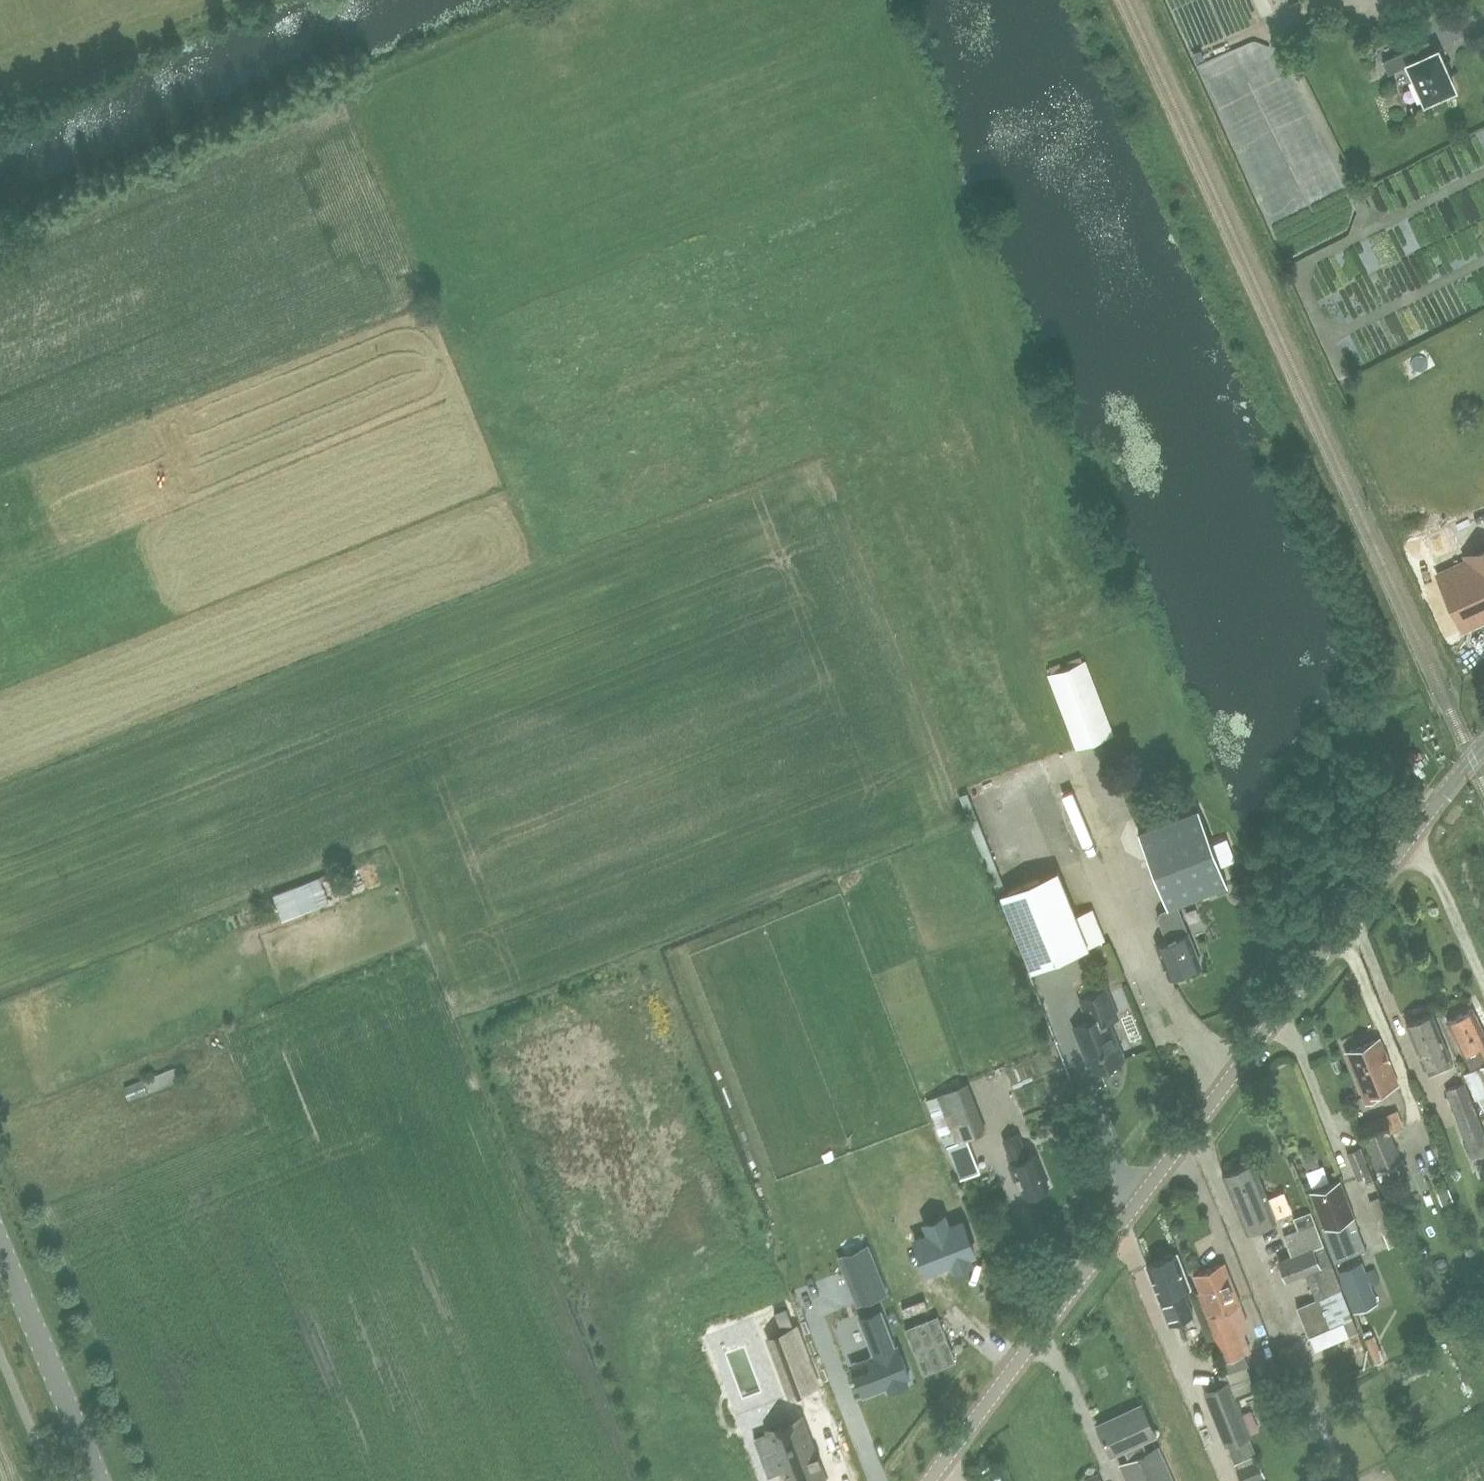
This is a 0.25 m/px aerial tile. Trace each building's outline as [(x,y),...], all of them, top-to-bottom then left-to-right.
[(1437,50),(1415,59),(1410,48),(1382,60),(1388,73),(1408,64),(1424,101),(1434,96),(1436,100),(1452,93),(1450,89),(1454,88),(1437,50)] [(1465,561),(1437,573),(1463,630),(1483,620),(1483,552),(1465,561)] [(1077,748),(1113,734),(1085,661),(1049,674),(1077,748)] [(1200,963),(1177,903),(1227,884),(1198,810),(1140,833),(1140,831),(1139,831),(1169,908),(1160,912),(1158,916),(1167,941),(1157,945),(1169,976),(1171,975),(1174,977),(1181,975),(1181,971),(1200,963)] [(1091,908),(1075,915),(1056,870),(1000,893),(1031,969),(1104,939),(1091,908)] [(319,876),(274,894),(274,895),(284,920),(300,913),(329,902),(319,877),(319,876)] [(368,876),(356,879),(359,894),(372,891),(368,876)] [(1090,1020),(1075,1026),(1093,1071),(1123,1058),(1107,1021),(1117,1017),(1105,989),(1081,999),(1090,1020)] [(1473,1009),(1447,1021),(1463,1052),(1471,1069),(1464,1073),(1480,1105),(1483,1103),(1483,1032),(1473,1009)] [(1433,1014),(1406,1024),(1423,1066),(1425,1065),(1429,1074),(1453,1064),(1433,1014)] [(1380,1099),(1377,1091),(1398,1082),(1380,1038),(1346,1052),(1364,1096),(1367,1104),(1380,1099)] [(129,1100),(149,1092),(181,1081),(176,1068),(144,1080),(124,1087),(129,1100)] [(1483,1154),(1483,1131),(1465,1082),(1446,1090),(1473,1158),(1483,1154)] [(964,1085),(927,1100),(945,1146),(948,1145),(960,1178),(980,1170),(967,1138),(983,1132),(964,1085)] [(1383,1114),(1358,1124),(1365,1143),(1376,1171),(1403,1161),(1391,1132),(1384,1114),(1383,1114)] [(1049,1185),(1036,1154),(1028,1157),(1019,1134),(1004,1140),(1013,1163),(1010,1164),(1015,1179),(1018,1178),(1025,1195),(1049,1185)] [(1348,1157),(1357,1179),(1369,1174),(1360,1152),(1348,1157)] [(1254,1162),(1253,1161),(1223,1173),(1223,1174),(1247,1231),(1276,1219),(1253,1162),(1254,1162)] [(1347,1217),(1353,1215),(1339,1181),(1311,1191),(1325,1225),(1322,1226),(1336,1261),(1367,1248),(1357,1226),(1351,1228),(1347,1217)] [(1347,1336),(1358,1332),(1311,1212),(1294,1218),(1299,1229),(1285,1235),(1292,1255),(1279,1260),(1286,1280),(1306,1272),(1316,1298),(1297,1306),(1309,1335),(1342,1322),(1347,1336)] [(927,1270),(952,1261),(968,1254),(974,1252),(962,1221),(948,1226),(929,1233),(915,1239),(927,1270)] [(867,1243),(842,1253),(852,1277),(877,1267),(867,1243)] [(1147,1265),(1170,1323),(1195,1313),(1185,1287),(1189,1285),(1177,1253),(1174,1254),(1171,1253),(1165,1255),(1164,1258),(1147,1265)] [(1378,1302),(1362,1261),(1337,1271),(1353,1312),(1378,1302)] [(1222,1263),(1195,1274),(1202,1291),(1198,1293),(1208,1316),(1225,1359),(1226,1360),(1245,1353),(1251,1351),(1244,1335),(1247,1323),(1239,1303),(1222,1263)] [(879,1356),(852,1366),(864,1396),(910,1378),(886,1315),(866,1322),(879,1356)] [(905,1328),(924,1373),(956,1360),(937,1315),(905,1328)] [(1373,1334),(1363,1338),(1374,1364),(1383,1359),(1373,1334)] [(826,1409),(827,1408),(805,1353),(780,1363),(793,1396),(817,1386),(826,1409)] [(1230,1370),(1226,1372),(1235,1394),(1236,1394),(1254,1386),(1245,1365),(1245,1364),(1230,1370)] [(1227,1444),(1234,1463),(1257,1454),(1249,1435),(1249,1436),(1228,1383),(1207,1392),(1227,1444)] [(1098,1425),(1112,1454),(1124,1448),(1130,1460),(1120,1465),(1128,1480),(1174,1480),(1158,1447),(1147,1452),(1142,1440),(1155,1434),(1142,1405),(1098,1425)] [(778,1444),(775,1445),(776,1448),(760,1454),(768,1474),(786,1467),(792,1480),(822,1480),(816,1465),(818,1464),(815,1455),(812,1456),(804,1434),(778,1444)] [(1242,1480),(1251,1480),(1265,1475),(1259,1460),(1237,1469),(1242,1480)] [(1093,1480),(1114,1480),(1109,1473),(1093,1480)]
